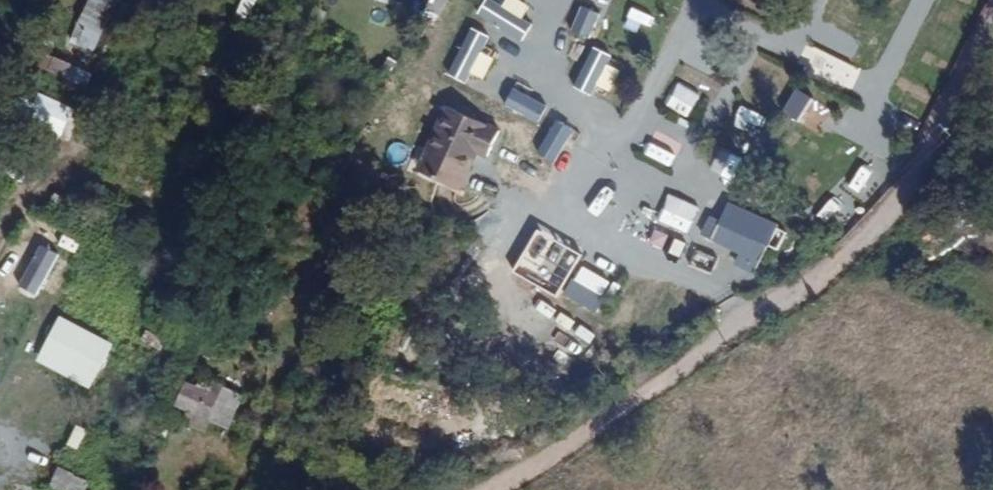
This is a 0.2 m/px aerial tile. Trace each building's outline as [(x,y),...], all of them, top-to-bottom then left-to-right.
[(79,18),(102,28),(114,0),(87,0),(79,18)] [(234,16),(245,21),(254,0),(241,0),(234,16)] [(424,12),(439,18),(447,0),(429,0),(424,12)] [(531,23),(521,18),(528,6),(518,0),(503,0),(500,5),(491,0),(483,0),(475,14),(521,41),(531,23)] [(605,2),(598,14),(615,24),(622,12),(605,2)] [(623,15),(618,29),(648,39),(653,24),(623,15)] [(479,86),(491,58),(481,53),(488,36),(467,27),(447,72),(479,86)] [(845,49),(874,62),(883,41),(854,29),(845,49)] [(590,97),(614,61),(595,48),(571,84),(590,97)] [(62,61),(55,74),(83,88),(89,75),(62,61)] [(12,120),(61,137),(72,106),(23,89),(12,120)] [(504,127),(443,102),(414,172),(461,191),(476,154),(491,160),(504,127)] [(740,107),(731,126),(755,137),(763,117),(740,107)] [(640,151),(671,170),(677,159),(647,140),(640,151)] [(927,223),(948,233),(952,226),(931,215),(927,223)] [(704,236),(735,252),(730,264),(749,275),(765,245),(714,219),(704,236)] [(37,290),(53,298),(71,262),(56,254),(37,290)] [(593,314),(603,295),(571,278),(561,296),(593,314)] [(6,288),(2,300),(26,307),(30,296),(6,288)] [(96,375),(110,346),(55,319),(41,349),(96,375)] [(186,380),(174,402),(219,422),(233,393),(203,378),(198,388),(186,380)] [(235,429),(249,401),(233,393),(219,422),(235,429)] [(38,460),(31,482),(43,486),(51,464),(38,460)] [(62,465),(51,489),(104,489),(106,486),(62,465)] [(0,489),(35,489),(5,478),(0,489)]
